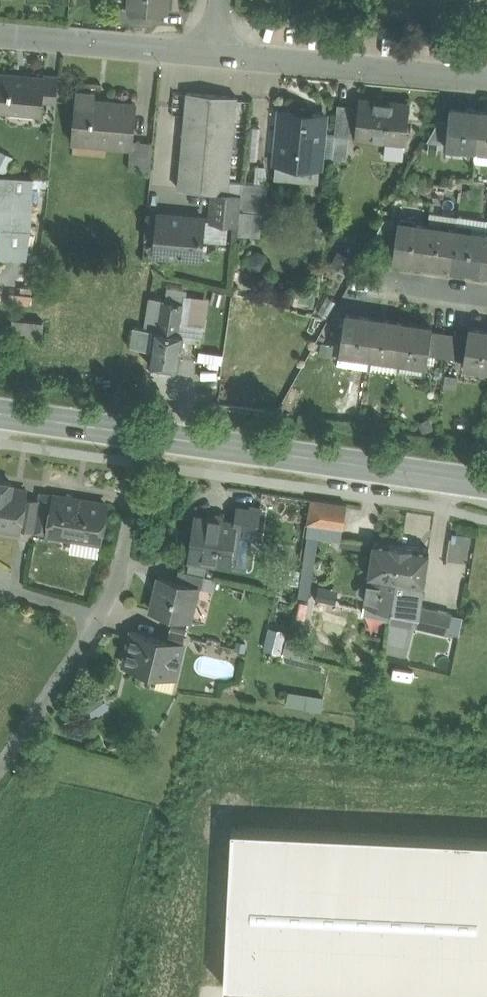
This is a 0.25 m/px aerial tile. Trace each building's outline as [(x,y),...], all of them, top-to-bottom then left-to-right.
[(130,8),(154,9),(167,10),(168,0),(130,0),(130,8)] [(130,8),(129,8),(129,6),(118,6),(117,23),(153,25),(154,9),(130,8)] [(0,73),(0,108),(42,112),(43,100),(46,77),(44,77),(0,73)] [(59,75),(44,73),(44,77),(46,77),(43,100),(57,101),(59,75)] [(136,102),(95,98),(96,92),(78,90),(73,143),(132,148),(136,102)] [(238,96),(187,91),(185,116),(179,188),(228,192),(235,121),(238,96)] [(410,104),(360,99),(359,107),(355,107),(352,135),(356,135),(356,136),(384,139),(404,141),(406,141),(410,104)] [(335,133),(352,135),(355,107),(338,105),(335,133)] [(479,110),(452,108),(452,107),(450,107),(449,119),(447,143),(446,145),(448,145),(476,148),(480,110),(479,110)] [(325,114),(281,110),(276,162),(277,162),(275,175),(307,179),(308,165),(320,166),(325,114)] [(481,111),(481,110),(480,110),(476,148),(477,148),(486,149),(486,111),(481,111)] [(449,119),(437,118),(436,125),(428,141),(447,143),(449,119)] [(346,158),(349,134),(335,133),(333,157),(346,158)] [(404,141),(384,139),(382,155),(402,157),(404,141)] [(153,142),(137,140),(134,169),(151,170),(153,142)] [(0,175),(0,228),(13,229),(15,188),(4,188),(4,176),(0,175)] [(4,176),(4,188),(15,188),(13,229),(0,228),(0,256),(27,257),(31,229),(34,177),(4,176)] [(268,183),(243,181),(241,194),(240,210),(265,212),(268,183)] [(241,194),(213,191),(210,219),(217,220),(238,222),(240,210),(241,194)] [(159,214),(147,213),(145,237),(157,238),(159,214)] [(205,218),(159,214),(157,238),(155,252),(201,256),(205,218)] [(458,216),(456,228),(457,228),(457,229),(485,233),(485,232),(486,221),(458,216)] [(398,220),(384,218),(372,241),(395,244),(398,220)] [(427,225),(400,221),(400,220),(399,220),(398,220),(395,244),(393,258),(394,258),(394,257),(422,261),(422,262),(423,262),(428,224),(427,225)] [(456,229),(429,225),(429,224),(428,224),(423,262),(450,265),(450,266),(451,266),(456,228),(456,229)] [(485,233),(457,229),(457,228),(456,228),(451,266),(452,266),(479,270),(480,270),(485,232),(485,233)] [(329,290),(321,304),(331,310),(339,296),(329,290)] [(163,299),(151,297),(145,329),(154,330),(155,330),(158,330),(163,299)] [(197,299),(190,298),(185,325),(202,327),(206,303),(198,298),(197,299)] [(184,302),(163,299),(158,330),(179,333),(180,324),(184,302)] [(0,303),(0,333),(10,334),(12,318),(14,306),(0,303)] [(374,317),(346,313),(345,313),(340,351),(341,351),(341,350),(369,354),(369,355),(375,317),(374,317)] [(403,321),(375,317),(369,355),(370,355),(397,358),(397,359),(398,359),(404,321),(403,321)] [(44,323),(12,318),(10,334),(42,340),(44,323)] [(431,326),(404,322),(404,321),(398,359),(426,363),(427,363),(429,353),(432,330),(433,325),(431,325),(431,326)] [(185,325),(180,324),(179,333),(184,334),(201,337),(202,327),(185,325)] [(470,327),(469,326),(468,335),(464,358),(463,364),(464,364),(486,367),(486,329),(470,327)] [(158,330),(155,330),(154,330),(149,364),(179,368),(184,334),(179,333),(158,330)] [(444,331),(432,330),(429,353),(441,355),(444,331)] [(456,333),(444,331),(441,355),(447,356),(453,357),(456,333)] [(468,335),(456,333),(453,357),(464,358),(468,335)] [(369,355),(368,367),(396,371),(398,359),(397,359),(397,358),(370,355),(369,355)] [(453,357),(447,356),(444,376),(461,378),(464,364),(463,364),(464,358),(453,357)] [(0,480),(0,528),(19,531),(20,526),(34,529),(39,500),(10,495),(12,482),(0,480)] [(55,495),(40,492),(39,500),(34,529),(34,530),(48,532),(55,495)] [(107,503),(55,495),(48,532),(100,541),(107,503)] [(347,503),(312,498),(308,522),(344,527),(347,503)] [(261,509),(237,506),(235,521),(236,521),(235,527),(258,531),(261,509)] [(221,518),(210,517),(209,518),(196,516),(190,559),(211,562),(212,558),(230,561),(235,527),(236,521),(235,521),(221,519),(221,518)] [(461,546),(464,547),(465,534),(450,533),(449,558),(461,559),(461,546)] [(402,545),(374,541),(369,575),(363,612),(391,619),(392,609),(396,579),(402,545)] [(429,549),(402,545),(396,579),(424,583),(429,549)] [(205,575),(179,569),(176,581),(196,585),(196,586),(214,590),(217,578),(205,575)] [(176,581),(161,577),(153,611),(175,616),(187,619),(188,619),(196,586),(196,585),(176,581)] [(424,583),(396,579),(392,609),(416,614),(419,615),(421,605),(424,583)] [(451,612),(421,605),(419,615),(416,614),(414,624),(447,632),(451,612)] [(416,614),(392,609),(391,619),(414,624),(416,614)] [(187,619),(175,616),(172,628),(184,631),(187,619)] [(184,631),(172,628),(169,639),(181,642),(184,631)] [(169,639),(132,631),(124,664),(143,668),(142,671),(143,671),(144,670),(156,673),(156,674),(157,674),(158,672),(176,676),(184,643),(181,642),(169,639)] [(305,655),(306,647),(288,644),(287,653),(305,655)] [(175,688),(177,676),(161,673),(159,685),(175,688)] [(288,690),(286,706),(323,710),(324,694),(288,690)] [(231,824),(223,987),(437,996),(486,996),(486,837),(231,824)]
